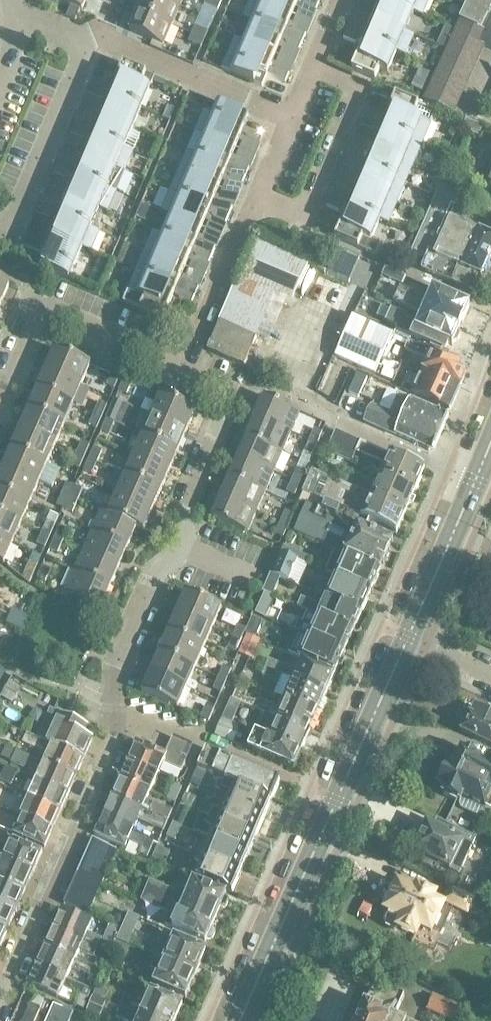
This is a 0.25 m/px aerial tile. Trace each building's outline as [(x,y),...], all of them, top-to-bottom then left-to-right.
[(75,20),(80,10),(82,10),(86,0),(57,0),(71,6),(66,16),(75,20)] [(172,25),(180,6),(165,0),(142,0),(138,11),(172,25)] [(217,0),(207,0),(205,4),(218,10),(221,2),(217,0)] [(294,29),(290,31),(286,29),(292,15),(257,0),(251,0),(243,18),(253,21),(302,43),(306,35),(294,29)] [(316,11),(319,3),(313,0),(257,0),(292,15),(298,1),(302,2),(304,6),(316,11)] [(372,4),(376,3),(379,4),(373,18),(405,32),(413,12),(386,0),(364,0),(372,4)] [(413,12),(422,15),(429,0),(386,0),(413,12)] [(465,4),(458,20),(483,31),(478,43),(483,45),(490,48),(490,0),(456,0),(465,4)] [(129,31),(163,45),(172,25),(138,11),(129,31)] [(367,33),(364,31),(362,27),(350,22),(347,30),(396,51),(406,55),(414,35),(405,32),(373,18),(367,33)] [(458,20),(454,29),(448,44),(478,56),(483,45),(478,43),(483,31),(458,20)] [(287,46),(299,51),(302,43),(253,21),(244,41),(275,55),(281,40),(285,42),(287,46)] [(192,34),(205,39),(208,32),(195,26),(192,34)] [(352,70),(375,80),(379,69),(388,72),(396,51),(347,30),(343,38),(355,43),(359,42),(363,44),(352,70)] [(205,39),(192,34),(188,42),(201,47),(205,39)] [(275,55),(244,41),(235,37),(221,69),(262,86),(267,75),(285,83),(289,74),(277,69),(273,70),(269,69),(275,55)] [(443,55),(473,68),(478,56),(448,44),(443,55)] [(439,66),(468,79),(473,68),(443,55),(439,66)] [(123,63),(112,90),(108,88),(106,84),(95,79),(91,87),(141,108),(154,77),(123,63)] [(434,78),(464,91),(468,79),(439,66),(434,78)] [(429,89),(459,102),(464,91),(434,78),(429,89)] [(104,99),(107,101),(101,115),(132,128),(141,108),(91,87),(88,95),(100,100),(104,99)] [(424,101),(433,104),(454,113),(459,102),(429,89),(424,101)] [(364,119),(422,144),(436,112),(395,95),(384,121),(381,120),(379,116),(367,111),(364,119)] [(236,124),(241,114),(218,104),(213,115),(204,111),(195,131),(236,149),(242,134),(245,136),(248,139),(259,144),(263,136),(244,128),(236,124)] [(95,129),(91,128),(90,124),(78,119),(74,127),(133,152),(141,132),(132,128),(101,115),(95,129)] [(360,127),(372,132),(376,131),(379,132),(373,147),(414,164),(422,144),(364,119),(360,127)] [(466,119),(462,129),(479,137),(483,126),(466,119)] [(87,139),(90,140),(84,155),(115,168),(125,172),(133,152),(74,127),(71,135),(83,140),(87,139)] [(187,151),(196,155),(246,176),(249,168),(237,163),(233,165),(230,163),(236,149),(195,131),(187,151)] [(367,161),(364,160),(362,156),(350,151),(347,159),(406,184),(414,164),(373,147),(367,161)] [(230,179),(242,184),(246,176),(196,155),(187,151),(178,171),(219,188),(225,174),(229,176),(230,179)] [(78,169),(74,168),(72,163),(61,159),(57,167),(107,188),(115,168),(84,155),(78,169)] [(359,171),(363,172),(357,187),(397,203),(406,184),(347,159),(343,167),(355,172),(359,171)] [(70,179),(73,180),(67,194),(99,208),(108,212),(116,192),(107,188),(57,167),(54,175),(66,179),(70,179)] [(232,208),(220,203),(216,204),(213,203),(219,188),(178,171),(170,191),(229,216),(232,208)] [(445,171),(441,181),(435,193),(437,194),(459,204),(468,181),(445,171)] [(350,201),(347,199),(345,196),(333,190),(330,198),(379,219),(389,223),(397,203),(357,187),(350,201)] [(213,219),(225,224),(229,216),(170,191),(161,211),(171,215),(202,228),(208,214),(212,215),(213,219)] [(61,209),(58,207),(56,204),(44,199),(40,207),(90,228),(99,208),(67,194),(61,209)] [(413,252),(426,258),(421,271),(471,292),(478,276),(481,278),(490,255),(490,237),(452,220),(459,204),(437,194),(431,207),(432,208),(413,252)] [(346,212),(335,238),(375,255),(380,244),(371,240),(379,219),(330,198),(326,206),(338,211),(342,210),(346,212)] [(53,218),(56,220),(50,234),(82,248),(91,251),(99,232),(90,228),(40,207),(37,215),(49,220),(53,218)] [(215,248),(203,243),(199,244),(196,243),(202,228),(171,215),(162,235),(212,256),(215,248)] [(197,259),(209,264),(212,256),(162,235),(153,231),(145,251),(185,268),(191,254),(195,255),(197,259)] [(44,249),(41,247),(39,244),(27,238),(23,247),(42,254),(42,255),(50,258),(45,270),(68,279),(82,248),(50,234),(44,249)] [(206,350),(214,353),(244,367),(280,280),(345,308),(355,286),(327,273),(253,241),(206,350)] [(131,245),(125,243),(116,262),(123,264),(131,245)] [(339,246),(327,273),(355,286),(356,283),(375,291),(386,266),(339,246)] [(198,287),(186,282),(183,284),(179,282),(185,268),(145,251),(136,271),(195,296),(198,287)] [(195,296),(136,271),(123,302),(163,319),(174,293),(178,295),(180,298),(192,304),(195,296)] [(0,282),(0,305),(9,285),(0,282)] [(428,300),(400,288),(394,302),(401,306),(422,314),(459,330),(463,319),(469,305),(433,289),(428,300)] [(393,335),(405,340),(409,341),(411,342),(413,338),(440,350),(443,342),(448,344),(449,342),(451,343),(456,342),(460,333),(458,332),(459,330),(422,314),(418,323),(407,319),(408,316),(391,308),(385,322),(400,329),(399,332),(396,330),(393,335)] [(352,317),(343,339),(335,357),(375,374),(393,334),(352,317)] [(424,370),(461,387),(466,373),(459,370),(462,364),(411,342),(409,341),(405,351),(428,360),(424,370)] [(82,385),(90,365),(90,364),(54,349),(46,369),(82,385)] [(46,369),(37,389),(73,405),(82,385),(46,369)] [(412,395),(450,411),(461,387),(424,370),(420,379),(408,374),(401,389),(409,393),(412,388),(415,389),(412,395)] [(106,385),(114,389),(120,377),(111,373),(106,385)] [(367,377),(357,373),(349,393),(359,397),(367,377)] [(124,379),(118,391),(127,394),(132,382),(124,379)] [(37,389),(28,409),(64,424),(73,405),(37,389)] [(434,448),(448,415),(410,399),(399,394),(390,414),(371,405),(364,422),(396,436),(428,450),(434,448)] [(196,411),(160,395),(151,415),(187,430),(196,411)] [(300,412),(288,407),(264,396),(255,416),(292,432),(300,412)] [(102,417),(107,405),(99,402),(94,413),(102,417)] [(111,407),(106,419),(115,422),(120,411),(111,407)] [(28,409),(20,429),(56,444),(64,424),(28,409)] [(97,429),(102,417),(94,413),(88,425),(97,429)] [(179,450),(187,430),(151,415),(143,435),(179,450)] [(255,416),(247,437),(283,452),(292,432),(255,416)] [(106,419),(101,431),(110,434),(115,422),(106,419)] [(318,443),(322,432),(314,428),(309,440),(318,443)] [(20,429),(11,449),(47,464),(56,444),(20,429)] [(385,464),(381,474),(416,490),(425,469),(396,456),(369,445),(336,430),(326,451),(352,463),(357,451),(365,455),(385,464)] [(170,470),(179,450),(143,435),(134,455),(170,470)] [(247,437),(238,457),(274,472),(283,452),(247,437)] [(312,455),(318,443),(309,440),(304,452),(312,455)] [(85,457),(90,445),(81,441),(76,453),(85,457)] [(94,447),(89,459),(97,462),(102,451),(94,447)] [(11,449),(2,469),(38,484),(47,464),(11,449)] [(80,469),(85,457),(76,453),(71,465),(80,469)] [(161,490),(170,470),(134,455),(125,475),(161,490)] [(238,457),(229,477),(265,492),(274,472),(238,457)] [(89,459),(84,470),(92,474),(97,462),(89,459)] [(300,483),(305,472),(297,468),(292,480),(300,483)] [(0,474),(0,491),(30,504),(38,484),(2,469),(0,474)] [(339,482),(316,472),(312,471),(302,493),(303,493),(369,522),(396,534),(406,512),(339,482)] [(416,490),(381,474),(380,475),(375,473),(370,484),(344,472),(339,482),(406,512),(416,490)] [(153,510),(161,490),(125,475),(117,494),(153,510)] [(229,477),(220,497),(256,512),(265,492),(229,477)] [(295,495),(300,483),(292,480),(287,491),(295,495)] [(67,482),(61,494),(69,498),(75,486),(67,482)] [(83,489),(75,486),(69,498),(77,501),(83,489)] [(21,524),(30,504),(0,491),(0,515),(21,524)] [(295,533),(335,551),(381,571),(394,541),(366,529),(369,522),(303,493),(299,503),(306,506),(295,533)] [(56,506),(64,509),(69,498),(61,494),(56,506)] [(144,531),(153,510),(117,494),(108,514),(136,527),(136,528),(144,531)] [(212,517),(248,532),(256,512),(220,497),(212,517)] [(73,513),(77,501),(69,498),(64,509),(73,513)] [(92,531),(128,547),(136,528),(136,527),(108,514),(101,510),(92,531)] [(285,510),(280,522),(288,526),(294,514),(285,510)] [(12,544),(21,524),(0,515),(0,539),(12,544)] [(50,537),(55,524),(47,521),(41,533),(50,537)] [(280,522),(275,534),(283,537),(288,526),(280,522)] [(59,526),(54,539),(63,542),(68,530),(59,526)] [(119,567),(128,547),(92,531),(83,551),(119,567)] [(45,548),(50,537),(41,533),(37,544),(45,548)] [(3,564),(12,544),(0,539),(0,562),(3,564)] [(54,539),(49,550),(58,553),(63,542),(54,539)] [(287,555),(297,560),(307,565),(310,559),(283,546),(281,552),(287,555)] [(110,587),(119,567),(83,551),(74,571),(110,587)] [(335,551),(326,572),(325,572),(335,576),(371,592),(381,571),(335,551)] [(273,574),(281,578),(288,581),(297,560),(287,555),(283,553),(273,574)] [(29,561),(28,565),(22,563),(17,574),(27,582),(29,583),(32,576),(33,577),(38,564),(29,561)] [(50,570),(42,566),(37,578),(45,582),(50,570)] [(66,591),(101,606),(110,587),(74,571),(66,591)] [(262,592),(264,593),(273,597),(281,578),(273,574),(270,573),(262,592)] [(325,597),(362,613),(371,592),(335,576),(331,585),(322,582),(317,593),(325,597)] [(185,592),(177,612),(212,628),(221,607),(185,592)] [(264,593),(256,611),(255,613),(266,618),(275,597),(273,597),(264,593)] [(297,607),(307,612),(354,632),(362,613),(325,597),(321,606),(301,598),(297,607)] [(9,617),(27,625),(30,617),(13,609),(9,617)] [(229,609),(224,619),(237,625),(242,614),(229,609)] [(177,612),(168,632),(204,648),(212,628),(177,612)] [(354,632),(307,612),(303,622),(298,621),(294,630),(308,637),(345,652),(354,632)] [(6,624),(24,632),(27,625),(9,617),(6,624)] [(245,633),(255,638),(262,622),(252,617),(245,633)] [(237,625),(232,636),(241,640),(246,628),(237,625)] [(168,632),(159,652),(195,668),(204,648),(168,632)] [(238,654),(252,660),(261,640),(247,634),(238,654)] [(236,652),(241,640),(232,636),(227,648),(236,652)] [(335,674),(345,652),(308,637),(299,658),(302,659),(335,674)] [(159,652),(150,672),(186,688),(195,668),(159,652)] [(297,671),(285,666),(269,659),(265,667),(327,694),(335,674),(302,659),(297,671)] [(226,681),(232,669),(223,666),(218,678),(226,681)] [(262,676),(289,687),(284,699),(318,714),(327,694),(265,667),(262,676)] [(142,693),(177,708),(186,688),(150,672),(142,693)] [(221,693),(226,681),(218,678),(213,689),(221,693)] [(9,683),(1,698),(12,704),(20,688),(9,683)] [(237,690),(233,700),(238,702),(245,705),(249,695),(247,694),(237,690)] [(238,702),(233,700),(231,699),(226,708),(233,712),(238,702)] [(266,703),(262,713),(265,714),(309,733),(318,714),(284,699),(280,708),(266,703)] [(206,706),(200,718),(209,722),(214,709),(206,706)] [(490,746),(490,709),(488,715),(475,709),(471,717),(470,716),(462,732),(490,746)] [(51,710),(38,739),(84,759),(93,739),(84,735),(87,726),(51,710)] [(257,733),(301,753),(309,733),(265,714),(261,723),(262,723),(257,733)] [(240,726),(223,719),(222,718),(215,735),(233,743),(240,726)] [(38,739),(27,733),(22,743),(47,755),(44,762),(76,776),(84,759),(38,739)] [(247,750),(294,769),(301,753),(267,738),(257,733),(255,733),(247,750)] [(127,760),(158,773),(162,764),(182,772),(193,747),(173,737),(166,753),(136,740),(127,760)] [(197,768),(198,768),(205,771),(225,780),(274,801),(283,782),(267,775),(233,761),(205,749),(197,768)] [(480,763),(481,759),(462,749),(455,764),(454,764),(451,769),(450,769),(449,773),(446,771),(440,782),(443,784),(441,787),(447,790),(445,795),(461,803),(461,807),(479,816),(484,807),(485,808),(490,795),(490,768),(480,763)] [(30,756),(17,750),(11,763),(24,769),(30,756)] [(158,773),(127,760),(119,778),(150,792),(158,773)] [(76,776),(44,762),(36,779),(69,793),(76,776)] [(6,766),(0,780),(11,785),(18,771),(6,766)] [(205,771),(198,768),(192,781),(200,784),(205,771)] [(150,792),(119,778),(111,797),(167,822),(172,811),(146,800),(150,792)] [(69,793),(36,779),(29,797),(61,811),(69,793)] [(224,801),(266,819),(274,801),(225,780),(221,788),(228,791),(224,801)] [(182,787),(180,786),(173,783),(166,799),(175,803),(182,787)] [(197,799),(186,794),(186,793),(181,805),(189,809),(192,810),(197,799)] [(61,811),(29,797),(20,815),(53,829),(61,811)] [(103,816),(133,830),(138,819),(163,830),(167,822),(111,797),(103,816)] [(209,817),(258,838),(266,819),(224,801),(219,811),(213,808),(209,817)] [(181,805),(173,823),(181,826),(189,809),(181,805)] [(53,829),(20,815),(12,834),(44,848),(53,829)] [(133,830),(103,816),(94,834),(125,848),(128,842),(141,847),(138,854),(147,858),(154,842),(132,832),(133,830)] [(258,838),(209,817),(205,826),(205,825),(201,836),(207,838),(208,838),(250,856),(258,838)] [(173,823),(167,837),(175,841),(181,826),(173,823)] [(440,864),(451,869),(459,873),(476,838),(472,836),(457,829),(455,832),(438,824),(436,829),(428,825),(420,840),(418,839),(415,846),(417,847),(415,852),(425,856),(421,863),(436,871),(440,864)] [(34,871),(37,866),(37,865),(43,851),(13,837),(8,847),(0,843),(0,856),(34,871)] [(207,838),(203,848),(197,845),(194,853),(242,874),(250,856),(208,838),(207,838)] [(92,839),(81,864),(77,872),(101,883),(116,850),(92,839)] [(170,852),(157,847),(152,858),(165,864),(170,852)] [(242,874),(194,853),(190,862),(202,867),(197,877),(233,893),(242,874)] [(25,890),(31,877),(32,877),(34,871),(0,856),(0,880),(25,890)] [(77,872),(63,904),(87,914),(101,883),(77,872)] [(183,905),(217,920),(222,908),(226,908),(230,901),(227,897),(228,895),(215,888),(193,879),(193,880),(186,877),(181,889),(176,887),(174,892),(175,892),(169,904),(181,909),(183,905)] [(16,910),(25,890),(0,880),(0,903),(16,910)] [(170,914),(166,925),(172,928),(172,927),(191,935),(206,942),(208,940),(212,939),(215,932),(213,928),(217,920),(183,905),(181,909),(169,904),(175,892),(174,892),(149,881),(141,901),(170,914)] [(432,901),(434,896),(418,888),(416,893),(402,887),(397,888),(389,906),(391,912),(386,922),(388,925),(395,929),(400,927),(416,935),(420,926),(431,931),(438,916),(446,919),(453,906),(468,913),(474,900),(451,889),(443,906),(432,901)] [(0,903),(0,926),(7,929),(16,910),(0,903)] [(52,928),(98,948),(102,939),(87,932),(92,922),(61,908),(52,928)] [(140,918),(129,914),(117,941),(128,945),(140,918)] [(101,949),(111,954),(122,929),(112,924),(101,949)] [(98,948),(52,928),(44,946),(75,960),(75,959),(79,951),(94,957),(98,948)] [(158,946),(154,945),(150,955),(196,975),(207,952),(190,944),(164,932),(158,946)] [(117,941),(112,954),(122,958),(127,946),(117,941)] [(95,991),(99,984),(104,972),(93,967),(75,959),(75,960),(44,946),(35,965),(66,979),(66,978),(71,968),(93,978),(89,988),(88,989),(92,990),(95,991)] [(150,955),(141,952),(137,963),(150,968),(150,969),(158,973),(153,984),(171,991),(186,998),(196,975),(150,955)] [(62,987),(88,999),(92,990),(88,989),(89,988),(66,978),(66,979),(35,965),(27,984),(58,997),(62,987)] [(93,996),(106,1001),(111,989),(99,984),(95,991),(93,996)] [(395,1016),(404,996),(389,989),(387,995),(373,989),(367,1005),(365,1004),(358,1020),(405,1020),(395,1016)] [(154,1020),(176,1020),(182,1006),(151,992),(145,1005),(124,996),(120,1007),(154,1020)] [(23,1020),(36,1020),(40,1010),(45,998),(34,994),(30,1004),(23,1020)] [(106,1001),(93,996),(90,1004),(102,1009),(105,1001),(106,1002),(106,1001)] [(428,1009),(453,1020),(459,1007),(434,996),(428,1009)] [(63,1009),(53,1005),(49,1013),(46,1020),(58,1020),(63,1009)] [(120,1007),(115,1018),(123,1020),(154,1020),(120,1007)] [(63,1009),(58,1020),(69,1020),(73,1013),(63,1009)]
